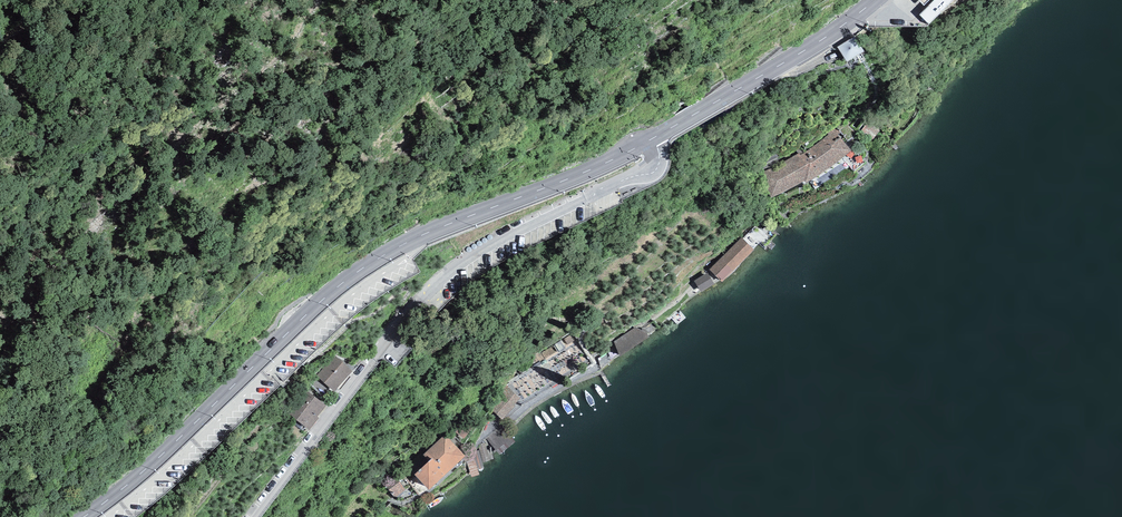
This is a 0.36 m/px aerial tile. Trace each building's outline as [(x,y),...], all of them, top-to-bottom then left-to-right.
[(920,15),(930,25),(954,0),(935,0),(920,15)] [(855,36),(837,47),(847,62),(865,51),(855,36)] [(799,152),(760,174),(771,198),(783,193),(805,180),(807,183),(823,172),(851,150),(835,127),(828,132),(829,134),(820,142),(800,155),(799,152)] [(742,238),(741,238),(709,270),(722,282),(754,250),(742,238)] [(694,281),(701,292),(713,284),(707,273),(694,281)] [(635,328),(615,342),(616,346),(620,356),(648,336),(644,332),(637,329),(635,328)] [(352,371),(335,356),(317,376),(333,392),(352,371)] [(520,399),(505,384),(486,404),(502,420),(516,406),(514,405),(520,399)] [(326,405),(307,391),(288,414),(310,430),(319,418),(317,417),(326,405)] [(463,439),(475,425),(466,417),(454,432),(463,439)] [(508,428),(491,435),(497,449),(514,442),(508,428)] [(465,456),(445,434),(423,455),(429,461),(415,475),(429,490),(465,456)] [(398,479),(387,488),(394,497),(405,488),(398,479)]
